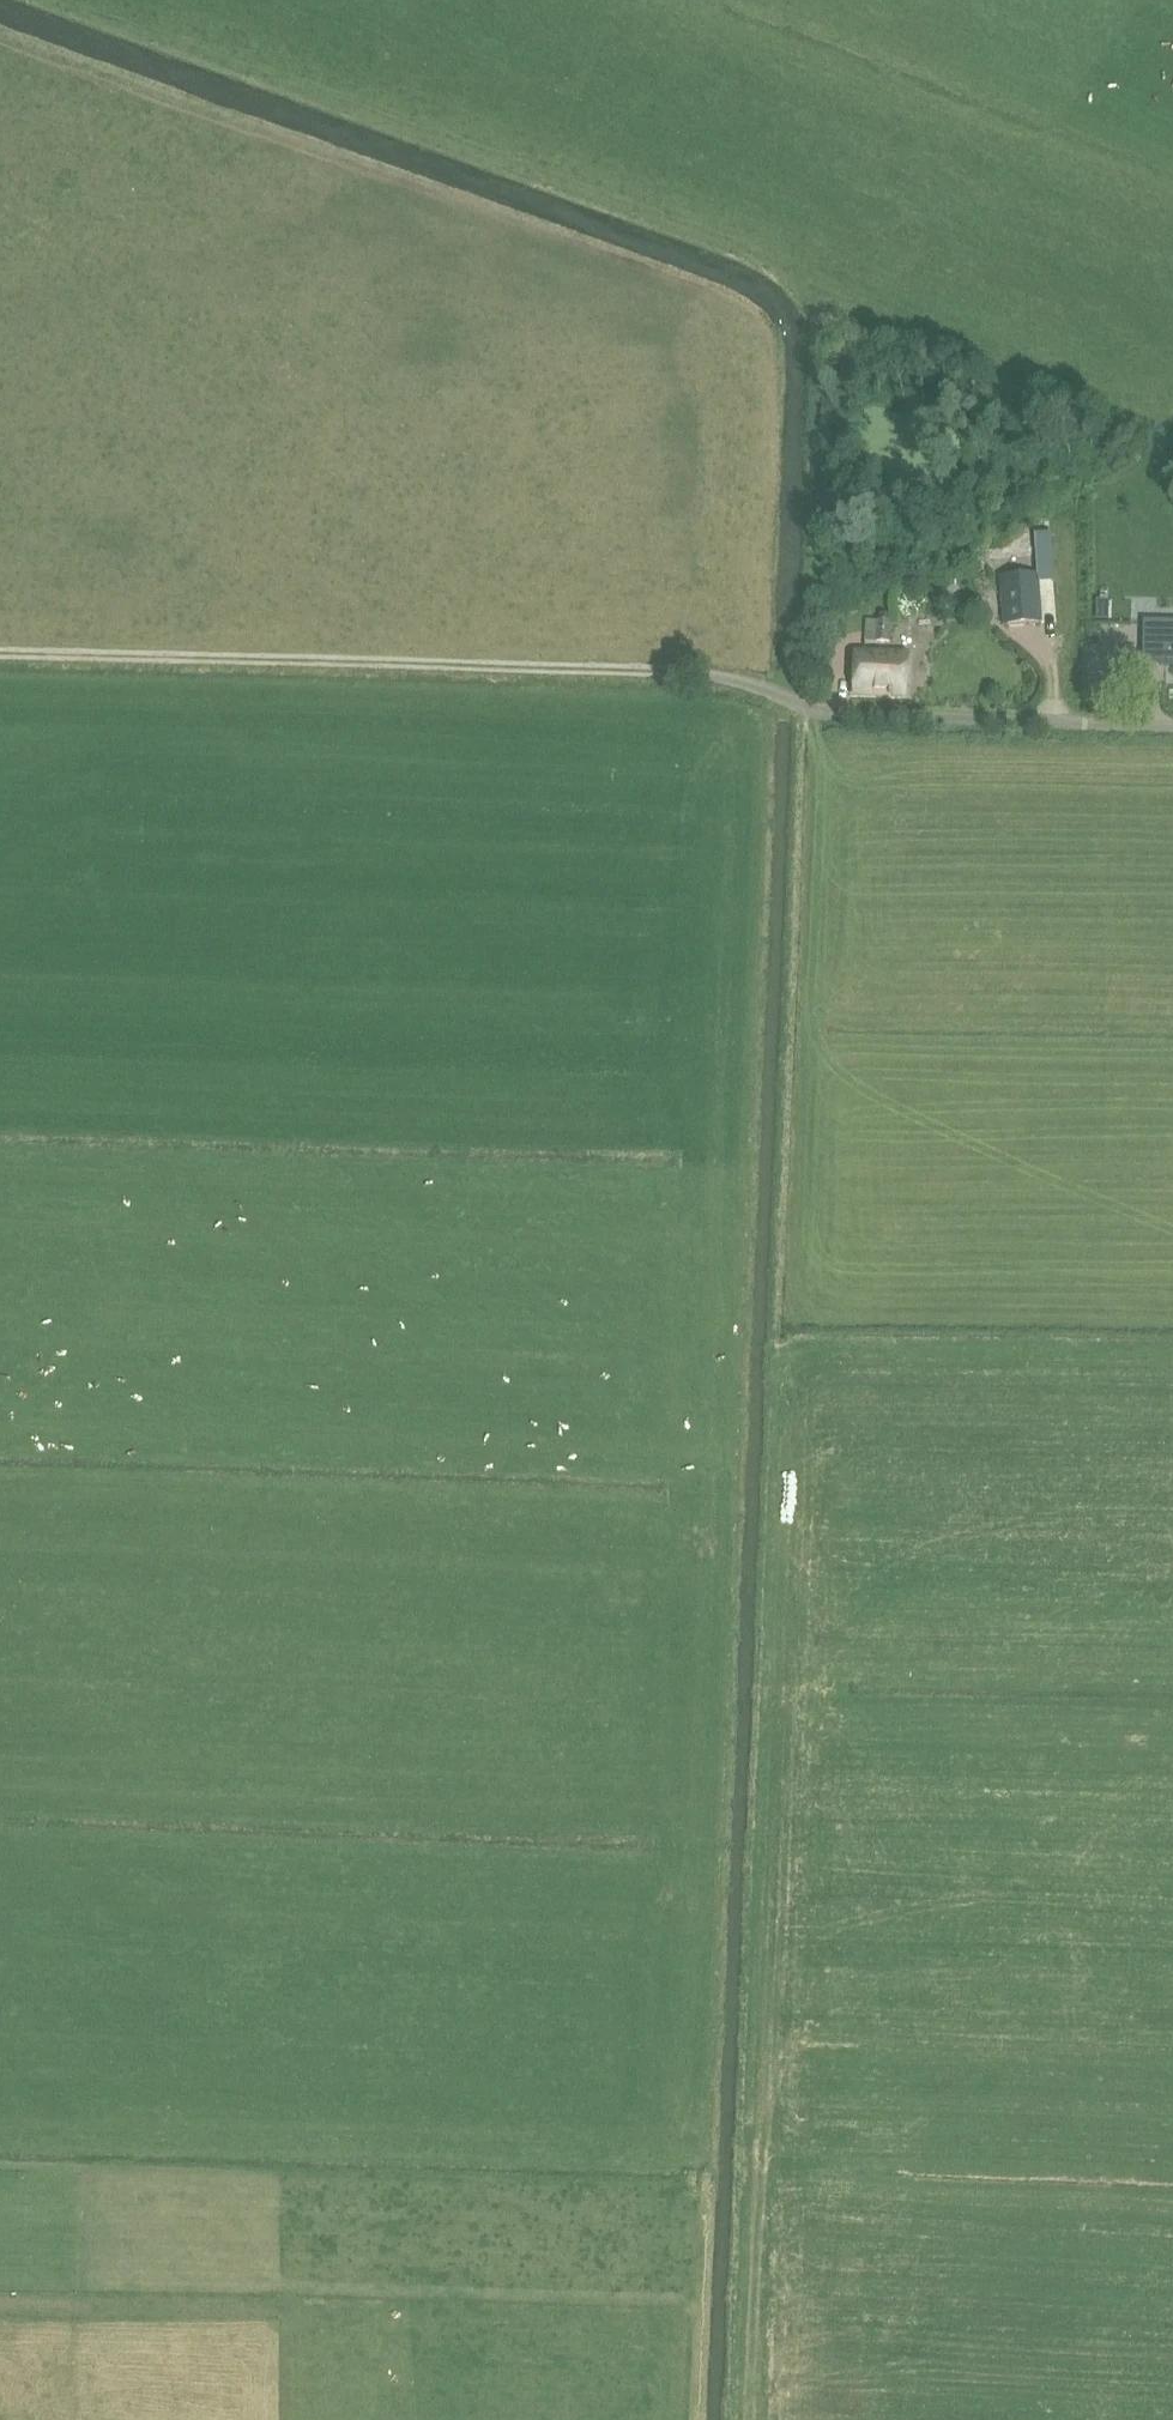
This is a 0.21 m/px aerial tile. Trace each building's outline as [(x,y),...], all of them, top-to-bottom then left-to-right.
[(1118,512),(1141,509),(1140,499),(1117,501),(1118,512)] [(1042,622),(1039,573),(999,576),(1003,624),(1042,622)] [(1108,600),(1096,600),(1096,618),(1108,618),(1108,600)] [(1144,621),(1143,638),(1161,639),(1160,665),(1172,665),(1172,622),(1144,621)] [(854,694),(905,696),(907,653),(855,651),(854,694)]
